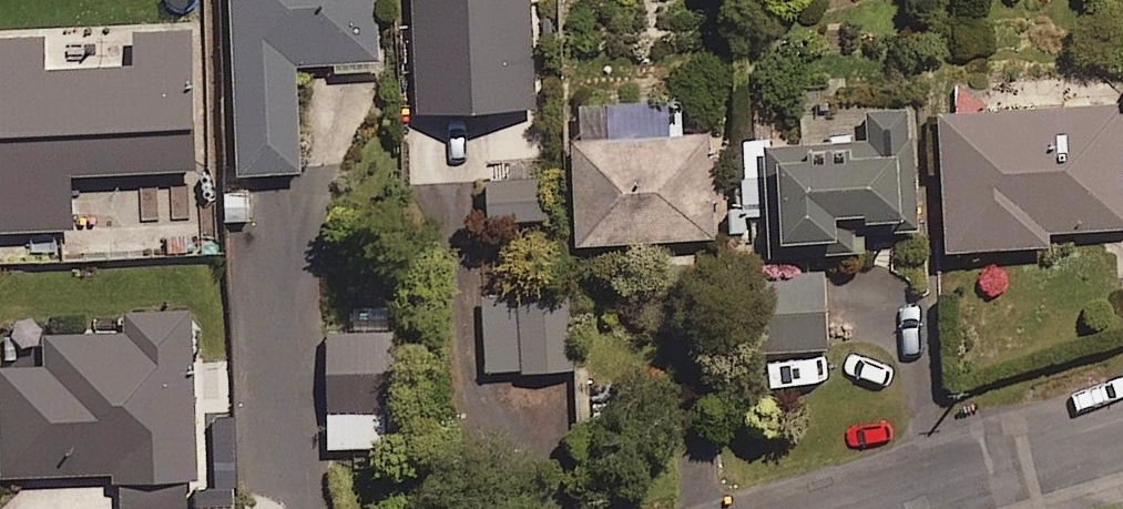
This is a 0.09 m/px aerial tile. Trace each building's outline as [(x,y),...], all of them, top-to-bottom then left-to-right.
[(375,0),(233,0),(238,175),(301,173),(298,69),(376,66),(375,0)] [(421,116),(537,110),(531,0),(414,0),(421,116)] [(64,32),(65,73),(44,74),(43,39),(0,40),(0,232),(72,230),(70,176),(196,173),(192,29),(64,32)] [(941,117),(951,253),(1049,246),(1048,234),(1122,228),(1122,103),(941,117)] [(682,139),(680,104),(575,107),(580,244),(720,240),(716,137),(682,139)] [(914,109),(807,112),(808,148),(769,149),(772,247),(840,245),(839,225),(917,223),(914,109)] [(546,181),(412,186),(414,226),(547,221),(546,181)] [(826,272),(769,271),(769,350),(826,351),(826,272)] [(573,300),(489,300),(490,372),(573,371),(573,300)] [(122,314),(122,334),(0,334),(0,480),(195,480),(195,313),(122,314)] [(392,414),(392,333),(329,333),(329,414),(392,414)]
